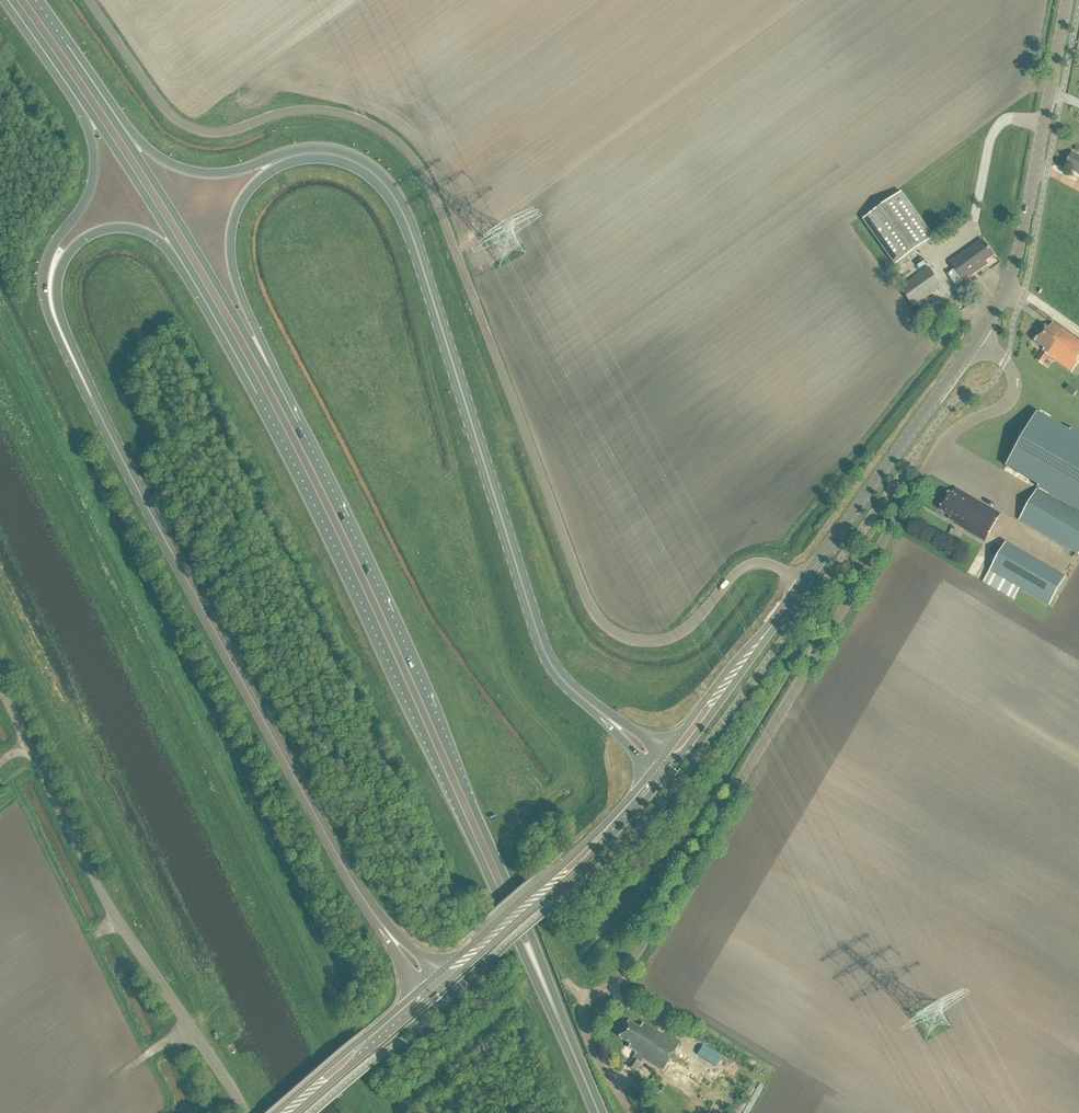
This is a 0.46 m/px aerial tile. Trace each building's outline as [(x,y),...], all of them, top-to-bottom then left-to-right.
[(1078,174),(1078,155),(1073,152),(1065,166),(1074,170),(1074,171),(1078,174)] [(863,220),(895,266),(934,238),(902,193),(863,220)] [(979,271),(977,269),(994,257),(983,241),(951,263),(964,282),(979,271)] [(913,307),(924,300),(942,287),(929,268),(900,289),(913,307)] [(935,311),(935,324),(943,324),(944,311),(935,311)] [(1072,373),(1078,363),(1078,341),(1053,323),(1049,328),(1045,325),(1033,341),(1044,349),(1036,361),(1042,365),(1049,356),(1072,373)] [(1077,392),(1069,386),(1066,390),(1074,396),(1077,392)] [(1038,411),(1006,467),(1078,509),(1078,435),(1038,411)] [(959,527),(985,541),(1000,515),(956,489),(953,495),(950,493),(940,510),(951,516),(950,519),(960,525),(959,527)] [(1037,489),(1019,520),(1078,555),(1078,513),(1037,489)] [(989,572),(983,583),(1013,601),(1020,589),(1049,606),(1067,576),(1006,542),(989,572)] [(627,1049),(635,1054),(628,1066),(634,1070),(639,1062),(640,1063),(643,1059),(662,1071),(679,1044),(643,1022),(640,1027),(628,1020),(618,1037),(630,1044),(627,1049)] [(698,1055),(718,1066),(724,1056),(704,1045),(698,1055)]
